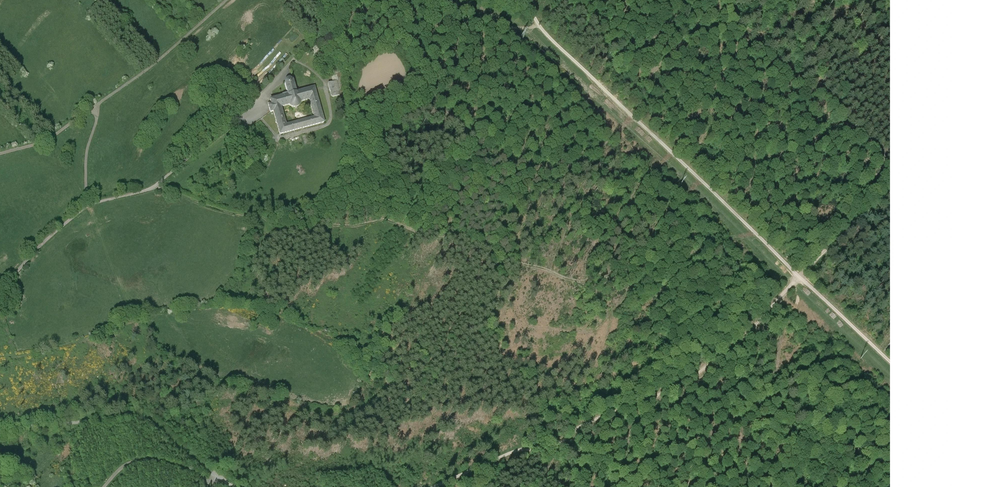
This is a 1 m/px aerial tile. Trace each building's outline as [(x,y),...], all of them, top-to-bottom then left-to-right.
[(90,4),(83,7),(86,12),(92,9),(90,4)] [(283,82),(283,84),(283,86),(286,96),(268,101),(270,106),(267,107),(269,115),(272,114),(279,137),(325,123),(314,88),(296,93),(293,83),(292,82),(291,80),(290,80),(288,79),(286,80),(284,81),(283,82)] [(327,85),(331,100),(341,97),(337,83),(327,85)]
